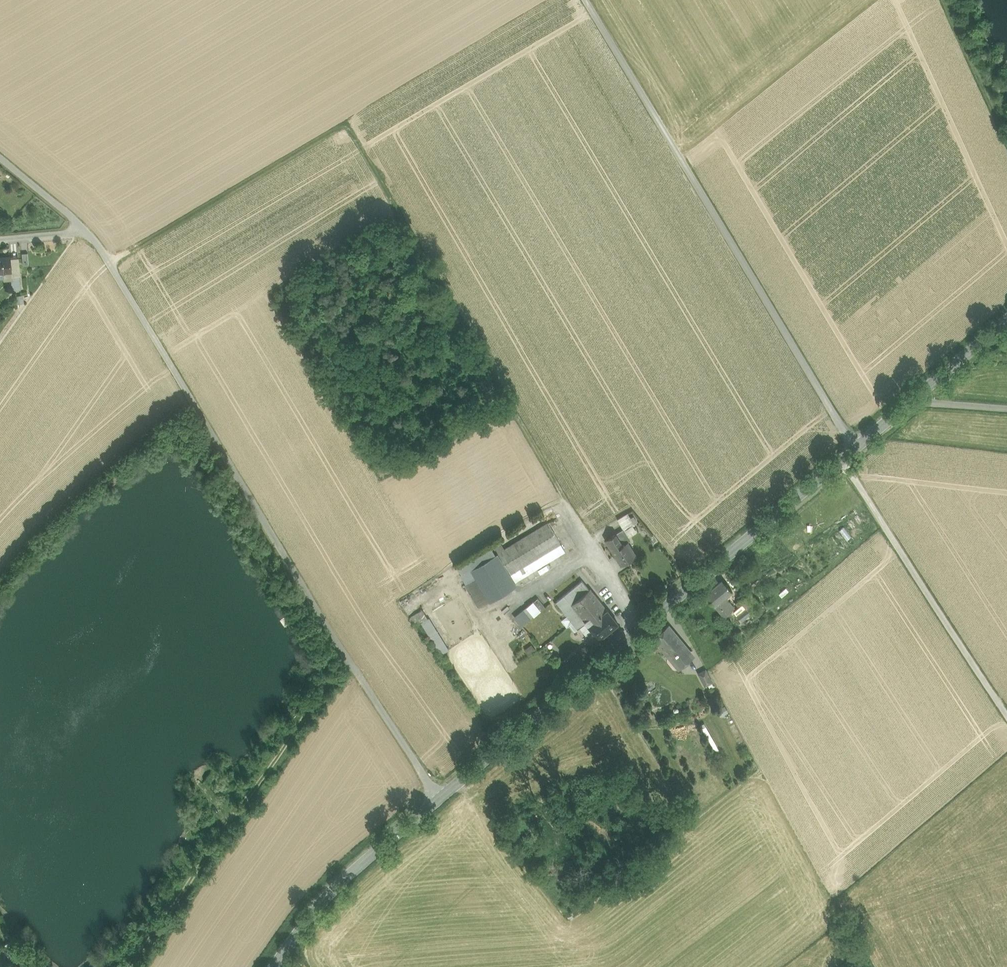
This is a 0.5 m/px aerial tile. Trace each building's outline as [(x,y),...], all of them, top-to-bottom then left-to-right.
[(18,256),(10,257),(11,271),(4,271),(5,277),(5,280),(12,280),(13,290),(21,289),(18,256)] [(0,257),(0,277),(5,277),(4,271),(11,271),(10,257),(0,257)] [(22,294),(15,295),(15,303),(23,302),(22,294)] [(617,519),(623,529),(630,524),(624,515),(617,519)] [(548,523),(497,553),(509,574),(560,543),(548,523)] [(616,534),(623,545),(627,542),(630,540),(623,529),(616,534)] [(614,551),(623,545),(616,534),(606,539),(614,551)] [(614,551),(622,564),(636,556),(627,542),(623,545),(614,551)] [(565,551),(560,543),(509,574),(513,581),(565,551)] [(497,553),(471,568),(476,577),(489,600),(490,601),(516,585),(513,581),(509,574),(497,553)] [(468,570),(453,579),(454,581),(470,572),(468,570)] [(472,576),(457,585),(458,587),(473,578),(472,576)] [(482,604),(489,600),(476,577),(465,584),(469,590),(473,588),(482,604)] [(723,580),(706,594),(716,606),(726,598),(733,592),(723,580)] [(586,622),(605,607),(590,588),(589,589),(582,581),(557,601),(578,628),(586,622)] [(478,606),(482,604),(473,588),(469,590),(478,606)] [(749,592),(736,604),(742,612),(736,617),(739,622),(760,605),(749,592)] [(535,595),(512,617),(521,626),(544,605),(535,595)] [(737,612),(726,598),(716,606),(724,617),(728,614),(731,617),(737,612)] [(586,622),(599,638),(618,623),(605,607),(586,622)] [(422,609),(414,614),(419,622),(427,617),(422,609)] [(431,619),(424,623),(441,651),(448,647),(431,619)] [(668,626),(653,638),(667,654),(681,643),(681,642),(668,626)] [(677,665),(690,653),(681,643),(667,654),(677,665)] [(693,656),(690,653),(677,665),(680,668),(693,656)] [(698,673),(705,686),(712,682),(706,670),(698,673)]
